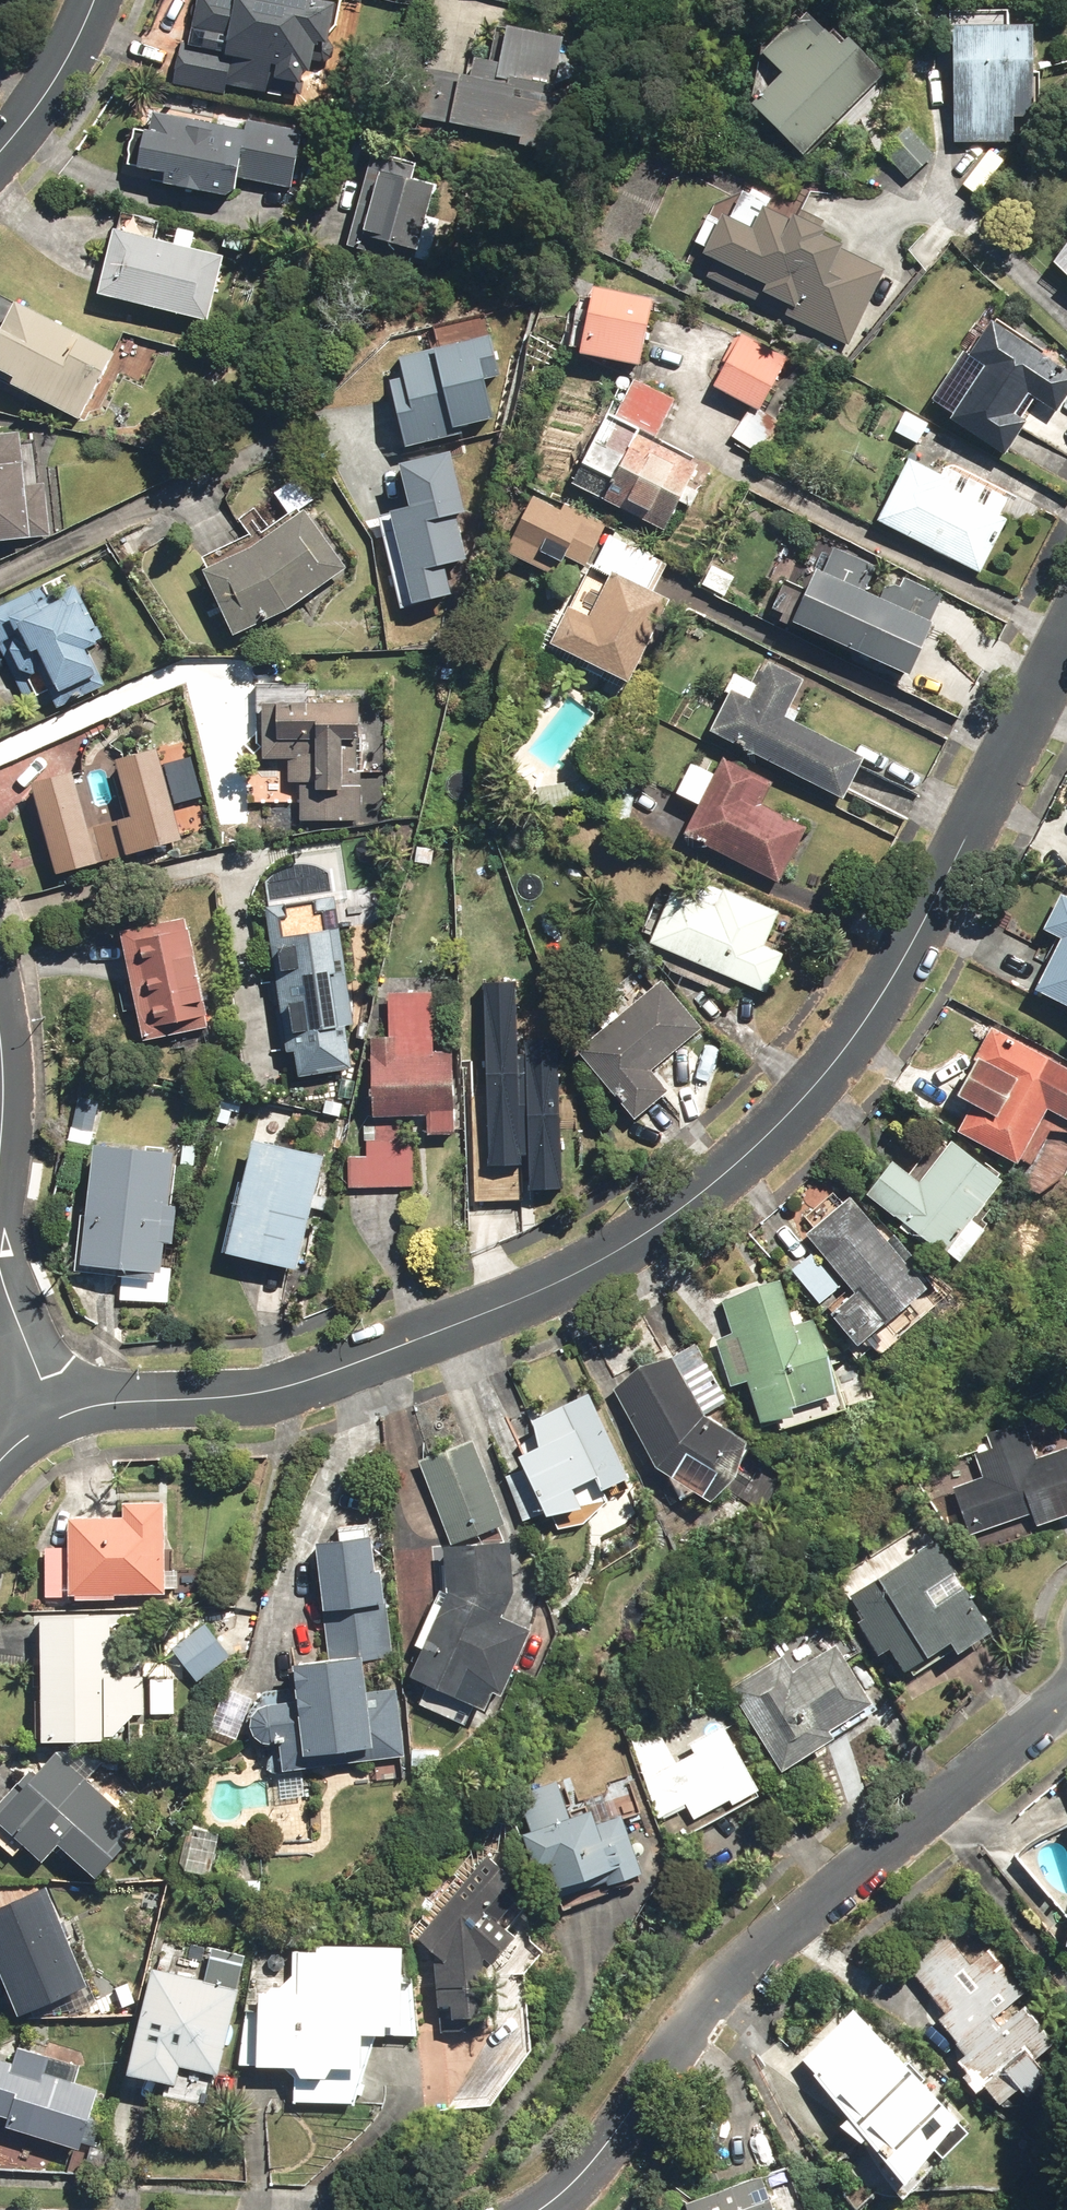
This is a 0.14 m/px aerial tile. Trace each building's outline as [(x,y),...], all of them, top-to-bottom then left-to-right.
[(313,0),(199,0),(191,44),(181,42),(174,82),(221,91),(223,82),(287,94),(289,80),(306,83),(309,68),(311,58),(322,60),(333,4),(313,0)] [(766,53),(787,74),(756,104),(806,154),(883,79),(813,7),(766,53)] [(430,69),(420,114),(523,136),(521,146),(567,156),(591,40),(499,20),(491,54),(476,51),(471,77),(430,69)] [(1038,25),(957,25),(958,142),(1017,142),(1017,116),(1038,116),(1038,25)] [(150,111),(143,148),(247,166),(251,148),(302,157),(307,126),(251,116),(248,129),(150,111)] [(936,154),(912,127),(885,151),(909,178),(936,154)] [(417,162),(375,150),(346,246),(363,251),(368,234),(423,251),(442,185),(413,177),(417,162)] [(695,246),(704,251),(769,286),(765,293),(804,314),(800,322),(849,348),(890,272),(826,238),(833,225),(802,208),(798,217),(731,181),(695,246)] [(227,250),(118,227),(103,297),(212,320),(227,250)] [(654,297),(596,283),(581,348),(640,361),(654,297)] [(17,297),(0,330),(0,375),(85,420),(121,352),(17,297)] [(998,316),(935,410),(1006,457),(1032,419),(1021,412),(1033,394),(1060,412),(1066,402),(1066,361),(998,316)] [(791,360),(741,330),(710,382),(761,412),(791,360)] [(404,377),(390,380),(406,445),(461,431),(460,425),(493,417),(483,379),(500,375),(491,337),(400,359),(404,377)] [(618,417),(608,412),(575,482),(671,527),(700,465),(652,442),(673,397),(636,380),(618,417)] [(53,541),(50,480),(31,481),(29,431),(0,432),(0,543),(53,541)] [(410,506),(396,509),(419,604),(459,594),(452,566),(470,562),(459,514),(472,511),(457,451),(400,465),(410,506)] [(913,453),(879,516),(982,572),(1012,518),(1004,514),(1016,492),(952,457),(945,471),(913,453)] [(609,529),(536,496),(510,552),(583,585),(609,529)] [(311,507),(205,568),(245,636),(351,575),(311,507)] [(673,562),(614,532),(556,643),(631,682),(674,600),(657,591),(673,562)] [(836,544),(800,619),(915,674),(951,600),(836,544)] [(0,604),(0,647),(15,681),(52,665),(63,690),(103,672),(91,647),(105,641),(73,571),(0,604)] [(744,671),(714,730),(850,798),(871,757),(790,716),(809,679),(771,660),(762,680),(744,671)] [(362,703),(267,702),(266,760),(286,760),(286,782),(303,782),(303,822),(360,823),(362,703)] [(76,772),(35,784),(62,875),(186,838),(159,747),(119,759),(136,816),(93,829),(76,772)] [(698,805),(684,833),(781,879),(807,824),(765,804),(775,785),(722,759),(716,771),(694,760),(677,795),(698,805)] [(684,871),(653,943),(770,992),(787,952),(767,944),(781,911),(684,871)] [(1062,891),(1043,926),(1062,936),(1037,981),(1066,997),(1066,893),(1062,891)] [(339,897),(269,908),(295,1071),(300,1071),(301,1076),(354,1068),(348,1026),(359,1025),(339,897)] [(192,913),(124,927),(149,1042),(217,1028),(192,913)] [(518,977),(484,979),(490,1081),(471,1082),(477,1200),(527,1197),(525,1155),(527,1155),(529,1188),(566,1186),(558,1036),(549,1007),(520,1009),(518,977)] [(704,1026),(667,979),(582,1046),(638,1117),(673,1090),(654,1066),(704,1026)] [(390,1038),(373,1038),(373,1115),(430,1115),(430,1133),(460,1133),(460,1049),(436,1049),(436,985),(390,985),(390,1038)] [(991,1025),(956,1091),(972,1100),(958,1127),(1021,1160),(1049,1106),(1066,1115),(1066,1065),(991,1025)] [(104,1097),(80,1092),(70,1142),(94,1147),(104,1097)] [(892,1157),(867,1190),(959,1260),(987,1224),(976,1216),(1005,1179),(952,1138),(921,1178),(892,1157)] [(330,1157),(258,1139),(228,1257),(300,1275),(317,1207),(327,1209),(335,1171),(327,1169),(330,1157)] [(419,1139),(369,1140),(369,1157),(349,1158),(350,1186),(420,1186),(419,1139)] [(186,1152),(100,1144),(88,1262),(129,1266),(126,1295),(168,1300),(171,1275),(173,1275),(186,1152)] [(930,1280),(852,1193),(805,1234),(853,1288),(831,1308),(861,1342),(930,1280)] [(838,1284),(812,1251),(792,1267),(818,1300),(838,1284)] [(736,1331),(716,1338),(733,1385),(749,1379),(763,1419),(841,1391),(813,1313),(794,1320),(779,1279),(724,1298),(736,1331)] [(729,1399),(696,1342),(666,1358),(641,1308),(592,1333),(658,1465),(713,1495),(714,1495),(716,1493),(718,1492),(720,1490),(722,1489),(724,1487),(726,1485),(728,1483),(729,1482),(731,1480),(732,1478),(734,1476),(735,1474),(737,1471),(738,1469),(739,1467),(741,1465),(742,1462),(743,1460),(743,1458),(744,1455),(745,1453),(746,1450),(746,1448),(747,1445),(747,1443),(747,1440),(748,1438),(705,1414),(705,1413),(729,1399)] [(631,1473),(590,1391),(533,1419),(539,1432),(518,1443),(554,1516),(584,1501),(576,1485),(597,1474),(603,1486),(631,1473)] [(1066,1511),(1066,1412),(1065,1408),(974,1444),(986,1474),(954,1487),(972,1533),(1034,1508),(1039,1522),(1066,1511)] [(470,1435),(418,1455),(451,1541),(503,1521),(470,1435)] [(165,1592),(166,1497),(122,1497),(121,1519),(71,1518),(70,1591),(165,1592)] [(341,1534),(316,1538),(331,1655),(296,1659),(299,1685),(261,1690),(268,1744),(283,1742),(286,1768),(408,1752),(400,1684),(371,1688),(367,1656),(395,1653),(384,1567),(380,1567),(374,1521),(340,1526),(341,1534)] [(996,1627),(934,1537),(851,1594),(866,1617),(860,1621),(880,1650),(891,1642),(910,1670),(954,1639),(962,1651),(996,1627)] [(535,1623),(508,1613),(514,1597),(510,1539),(452,1542),(446,1543),(449,1588),(412,1673),(427,1679),(418,1699),(467,1720),(475,1701),(488,1707),(497,1686),(506,1690),(535,1623)] [(116,1613),(43,1610),(37,1738),(148,1743),(151,1673),(113,1671),(116,1613)] [(228,1653),(204,1621),(173,1646),(197,1677),(228,1653)] [(763,1666),(732,1687),(784,1768),(838,1733),(832,1725),(875,1697),(839,1641),(794,1670),(788,1660),(767,1674),(763,1666)] [(762,1788),(714,1693),(621,1740),(660,1816),(688,1802),(694,1815),(733,1795),(736,1801),(762,1788)] [(0,1812),(0,1818),(45,1857),(60,1841),(97,1873),(143,1822),(91,1776),(108,1757),(95,1746),(55,1749),(0,1812)] [(644,1868),(623,1814),(599,1823),(592,1805),(573,1812),(560,1778),(519,1793),(532,1828),(522,1832),(544,1890),(613,1864),(618,1877),(644,1868)] [(417,1935),(446,1960),(440,1970),(440,2001),(453,2001),(453,2011),(477,2011),(477,2001),(486,2001),(486,1967),(518,1931),(512,1926),(538,1896),(489,1853),(417,1935)] [(0,1899),(0,1971),(20,2013),(90,1980),(42,1879),(0,1899)] [(957,1920),(906,1964),(945,2011),(939,2016),(968,2051),(958,2060),(965,2068),(962,2072),(978,2091),(985,2085),(1001,2103),(1021,2086),(1029,2096),(1054,2075),(1039,2056),(1058,2039),(957,1920)] [(401,2021),(402,1943),(315,1941),(315,1949),(300,1949),(299,1990),(246,1989),(246,2011),(260,2011),(259,2063),(299,2064),(303,2072),(329,2073),(333,2064),(367,2065),(368,2030),(385,2030),(385,2020),(401,2021)] [(207,1977),(152,1964),(124,2086),(206,2104),(214,2067),(222,2068),(248,1953),(214,1945),(207,1977)] [(963,2115),(855,2000),(794,2056),(908,2177),(963,2115)] [(0,2053),(0,2111),(9,2114),(6,2124),(83,2146),(100,2086),(50,2073),(55,2054),(19,2044),(15,2057),(0,2053)] [(763,2170),(685,2199),(689,2209),(778,2209),(763,2170)]
